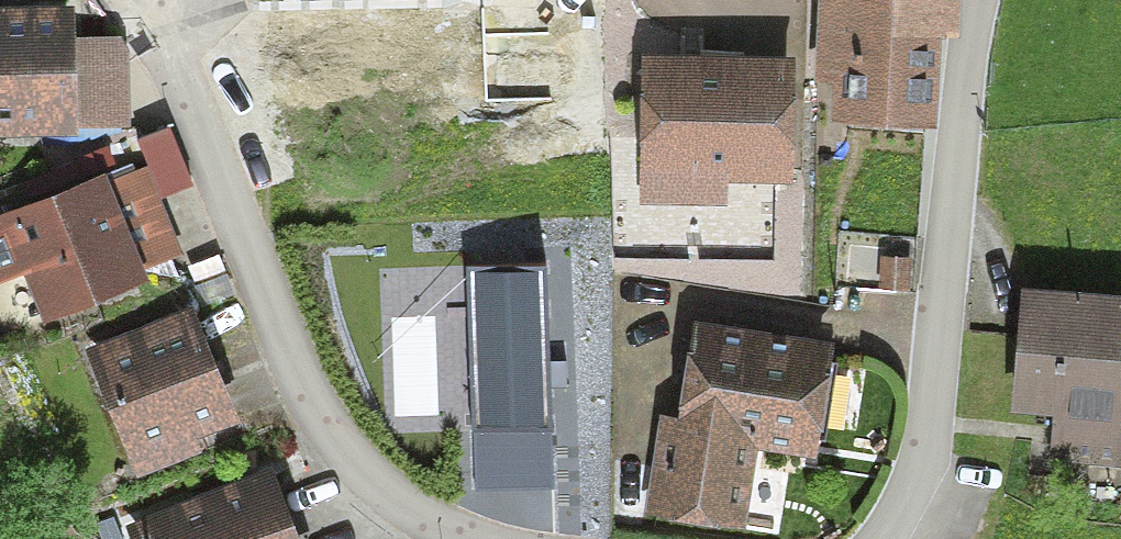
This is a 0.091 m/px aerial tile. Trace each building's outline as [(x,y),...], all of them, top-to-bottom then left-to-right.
[(816,85),(832,85),(830,123),(934,128),(940,0),(820,0),(816,85)] [(0,9),(0,138),(76,138),(76,129),(76,39),(75,8),(0,9)] [(127,39),(76,39),(76,129),(128,129),(127,39)] [(794,60),(642,60),(641,205),(727,206),(727,183),(794,184),(794,60)] [(0,232),(0,298),(38,283),(54,323),(189,269),(151,173),(0,232)] [(914,262),(882,260),(880,292),(912,294),(914,262)] [(550,427),(545,273),(472,276),(476,429),(550,427)] [(1021,291),(1014,412),(1053,415),(1050,457),(1120,461),(1120,297),(1021,291)] [(200,304),(75,351),(122,472),(246,425),(200,304)] [(835,346),(695,323),(679,422),(658,418),(642,516),(745,533),(758,456),(815,465),(835,346)] [(274,470),(116,528),(120,538),(300,538),(274,470)]
